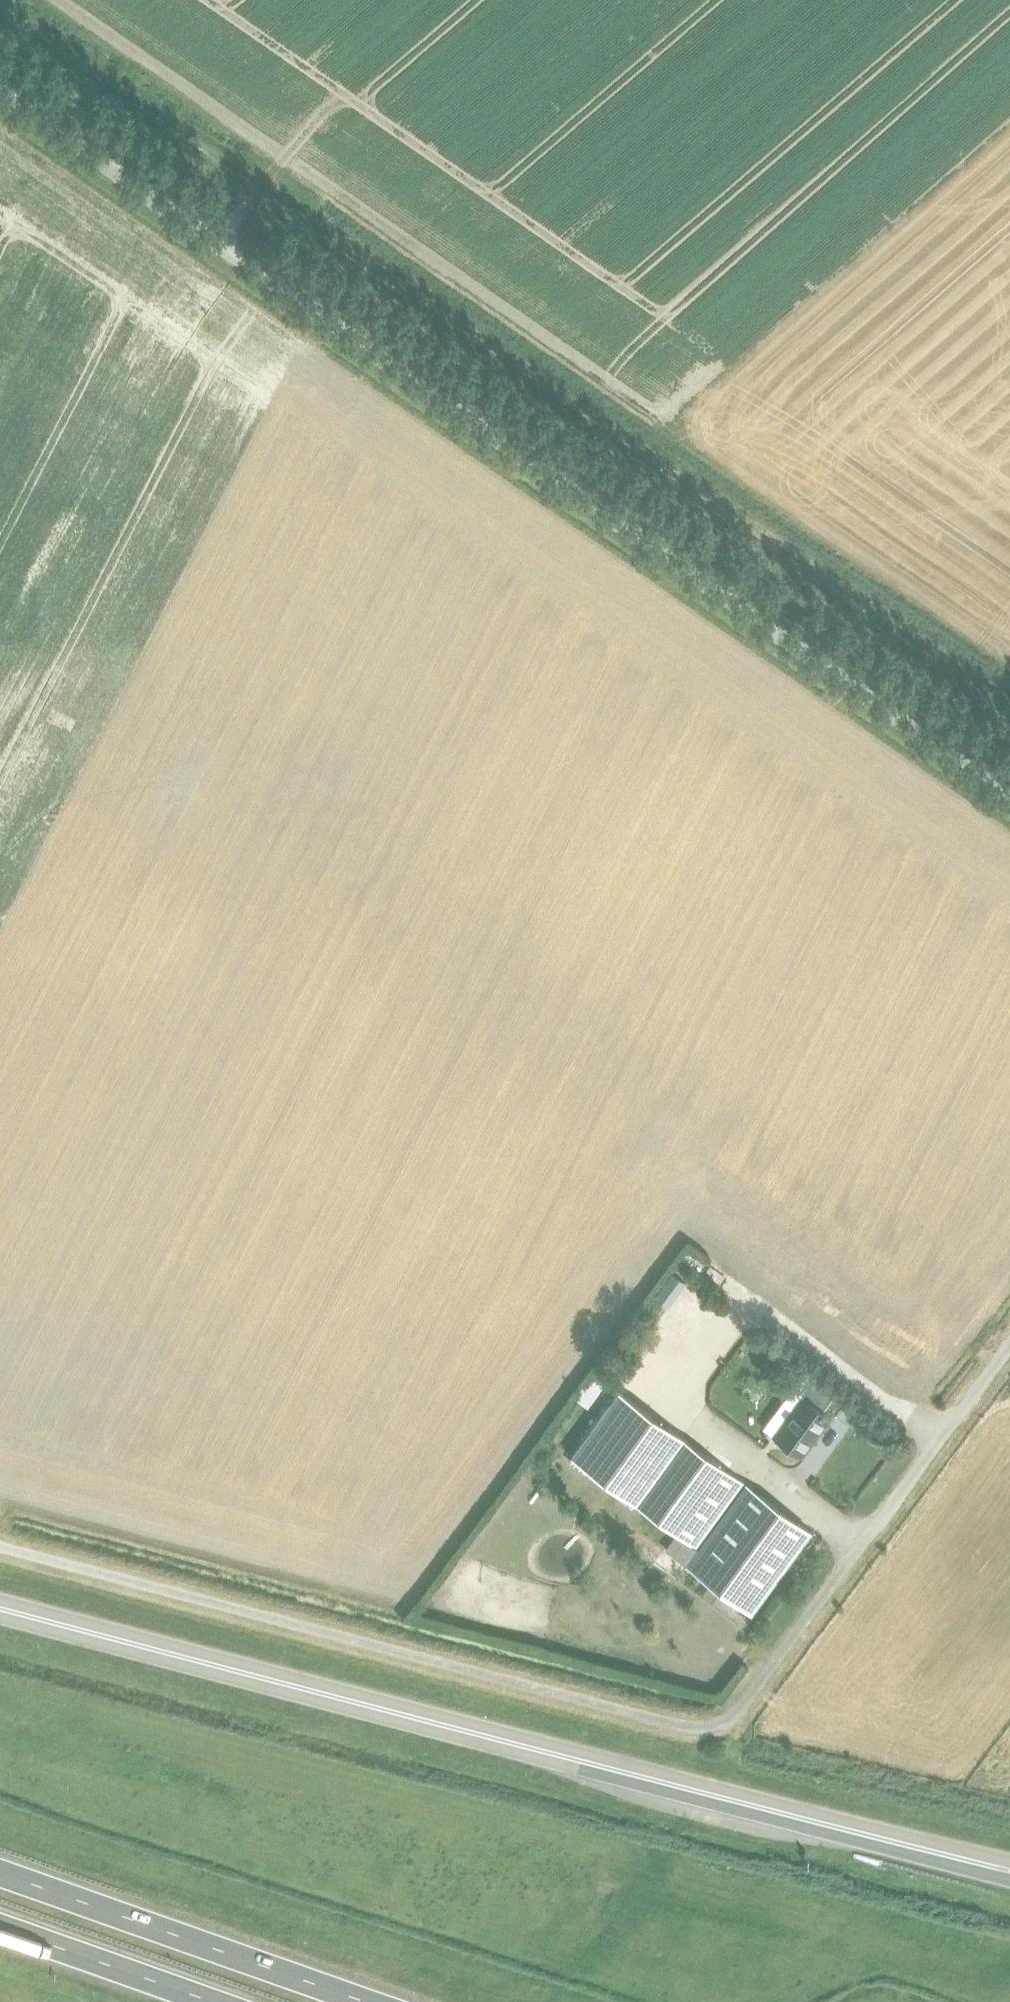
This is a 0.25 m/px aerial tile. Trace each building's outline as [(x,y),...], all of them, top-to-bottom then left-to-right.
[(671,1265),(651,1302),(671,1313),(691,1275),(671,1265)] [(687,1564),(751,1611),(811,1530),(619,1390),(572,1456),(698,1548),(687,1564)] [(774,1435),(801,1455),(812,1440),(810,1439),(817,1429),(819,1430),(830,1415),(803,1395),(774,1435)]
